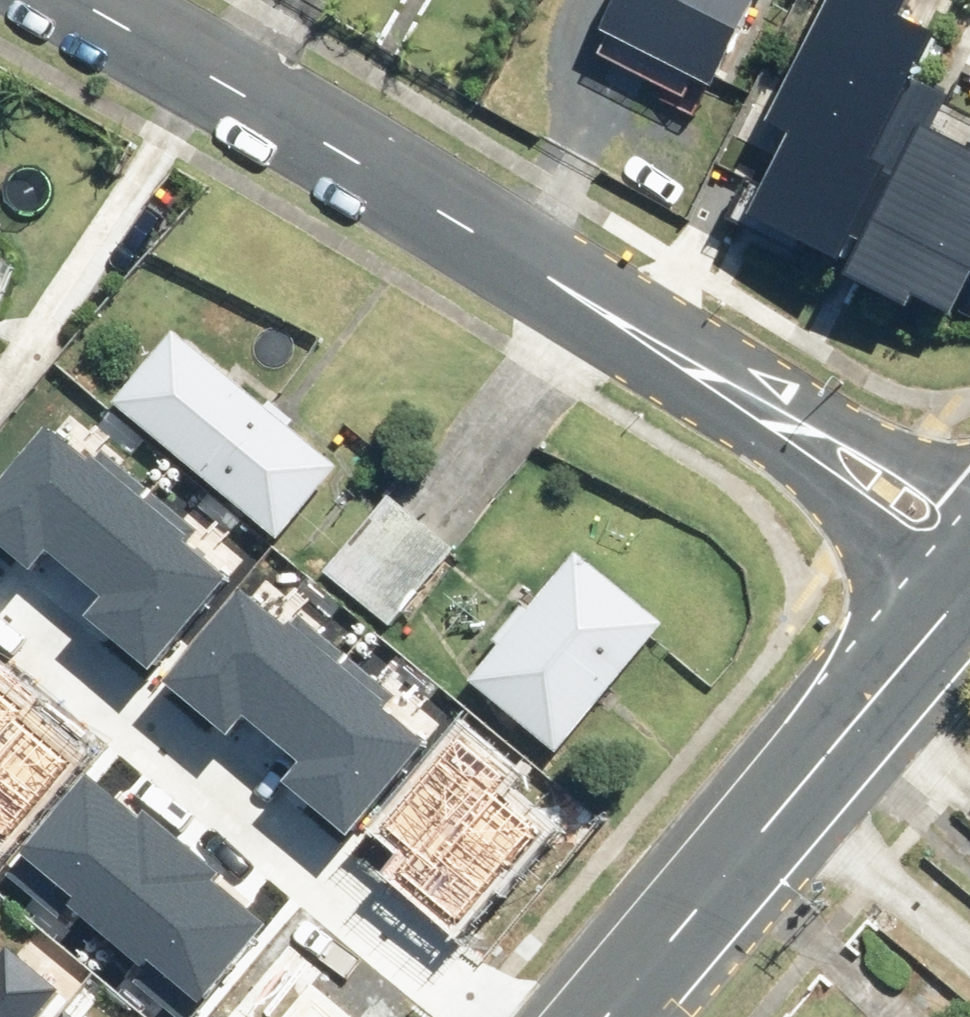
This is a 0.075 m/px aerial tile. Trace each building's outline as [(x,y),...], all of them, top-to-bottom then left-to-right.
[(711,98),(761,0),(630,0),(607,46),(711,98)] [(770,211),(859,255),(853,267),(918,299),(925,285),(967,306),(969,299),(969,135),(939,120),(954,91),(923,76),(948,28),(912,10),(918,0),(836,0),(781,109),(813,125),(770,211)] [(181,328),(117,402),(271,532),(334,458),(181,328)] [(0,483),(0,549),(26,572),(44,551),(72,575),(145,490),(98,451),(90,461),(48,427),(0,483)] [(82,619),(145,671),(226,575),(183,540),(192,529),(145,490),(72,575),(99,598),(82,619)] [(319,574),(386,628),(448,551),(381,498),(319,574)] [(468,689),(553,757),(656,631),(571,563),(468,689)] [(248,588),(166,683),(226,733),(243,712),(272,736),(344,652),(298,613),(289,623),(248,588)] [(281,780),(344,833),(425,736),(383,701),(391,691),(344,652),(272,736),(298,759),(281,780)] [(50,765),(55,760),(3,716),(12,706),(0,696),(0,824),(50,765)] [(420,850),(399,876),(459,923),(532,830),(482,791),(497,772),(457,741),(389,825),(420,850)] [(87,786),(30,852),(81,895),(73,905),(141,963),(148,955),(197,996),(251,933),(255,927),(204,883),(212,874),(144,815),(135,827),(87,786)] [(220,1016),(349,1016),(308,984),(320,970),(284,941),(220,1016)] [(60,992),(16,954),(8,960),(0,953),(0,1016),(38,1016),(60,992)]
